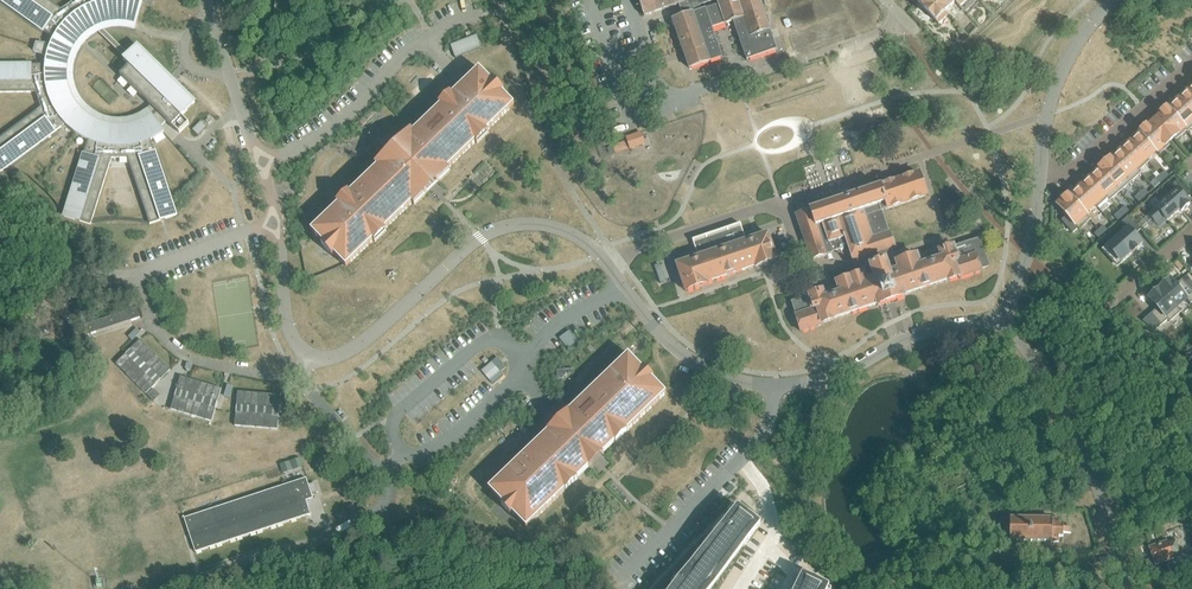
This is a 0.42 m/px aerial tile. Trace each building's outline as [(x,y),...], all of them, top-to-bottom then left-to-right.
[(33,51),(46,57),(45,64),(0,65),(0,93),(35,92),(40,107),(0,137),(0,170),(1,171),(18,159),(65,124),(70,129),(75,133),(81,137),(88,140),(70,196),(64,216),(75,220),(75,219),(79,221),(90,225),(111,158),(127,158),(149,224),(160,220),(165,219),(176,215),(153,147),(151,140),(153,139),(157,136),(162,133),(163,132),(160,127),(166,121),(179,133),(189,123),(181,116),(195,102),(176,84),(168,76),(158,66),(137,46),(129,54),(103,29),(104,28),(111,26),(118,26),(126,26),(133,28),(134,23),(135,23),(142,2),(140,2),(140,0),(105,0),(104,0),(74,0),(62,9),(49,0),(1,0),(6,4),(53,38),(50,44),(36,42),(33,51)] [(274,1),(274,6),(272,23),(284,24),(286,0),(285,0),(274,0),(274,1)] [(644,16),(678,4),(682,14),(700,8),(699,6),(715,0),(639,0),(644,16)] [(746,60),(777,49),(760,0),(716,0),(718,5),(706,9),(705,8),(693,12),(672,19),(689,69),(710,61),(721,57),(711,28),(724,24),(733,21),(746,60)] [(916,1),(936,23),(937,21),(939,22),(947,15),(945,13),(955,3),(960,8),(969,0),(916,0),(916,1)] [(450,44),(452,50),(453,53),(455,58),(481,48),(476,34),(450,44)] [(491,80),(479,68),(452,94),(450,92),(438,104),(440,106),(413,132),(411,129),(400,140),(374,164),(377,167),(350,192),(348,191),(336,202),(338,204),(310,230),(322,242),(321,244),(332,256),(334,254),(346,266),(373,240),(374,242),(386,231),(385,229),(412,203),(414,205),(427,193),(450,170),(448,168),(475,142),(477,144),(488,133),(489,132),(487,131),(514,104),(502,92),(504,91),(492,79),(491,80)] [(1177,100),(1191,117),(1191,96),(1186,90),(1182,94),(1182,95),(1177,100)] [(1187,131),(1191,127),(1191,117),(1177,100),(1168,108),(1167,107),(1166,108),(1187,131)] [(1175,140),(1186,131),(1187,132),(1187,131),(1166,108),(1166,107),(1159,113),(1161,114),(1156,119),(1175,140)] [(207,126),(201,121),(192,130),(198,135),(207,126)] [(1147,127),(1146,125),(1139,131),(1140,131),(1139,131),(1157,151),(1156,151),(1159,154),(1171,144),(1152,122),(1147,127)] [(1139,132),(1140,133),(1130,141),(1149,162),(1149,161),(1147,159),(1156,151),(1157,151),(1139,131),(1139,132)] [(640,133),(626,137),(630,149),(644,144),(640,133)] [(1141,173),(1139,170),(1149,162),(1130,141),(1120,150),(1140,173),(1141,173)] [(1110,159),(1130,182),(1140,173),(1120,150),(1119,150),(1115,154),(1110,159)] [(1098,167),(1120,191),(1130,182),(1110,159),(1109,158),(1109,159),(1108,158),(1103,162),(1104,163),(1098,167)] [(1179,166),(1175,162),(1170,166),(1174,170),(1179,166)] [(1094,173),(1093,173),(1089,177),(1090,177),(1089,178),(1110,200),(1120,191),(1098,167),(1098,168),(1099,169),(1094,173)] [(1164,179),(1169,175),(1165,171),(1160,175),(1164,179)] [(988,266),(979,238),(971,241),(939,251),(940,252),(935,254),(934,250),(917,256),(917,255),(897,262),(896,260),(895,260),(891,249),(895,248),(882,211),(926,196),(918,173),(874,188),(871,181),(849,188),(852,196),(835,201),(832,194),(814,201),(816,208),(796,215),(811,259),(832,252),(843,248),(842,245),(847,244),(853,262),(856,271),(869,267),(870,272),(863,275),(863,274),(836,283),(837,287),(822,292),(822,291),(791,301),(801,332),(823,325),(823,323),(835,319),(876,305),(876,306),(926,289),(926,288),(958,277),(959,279),(981,271),(980,269),(988,266)] [(1160,183),(1164,179),(1160,175),(1156,179),(1160,183)] [(1079,186),(1098,207),(1107,199),(1109,201),(1110,200),(1089,178),(1079,186)] [(1182,194),(1153,219),(1161,228),(1168,221),(1171,225),(1184,214),(1186,217),(1191,211),(1191,203),(1191,202),(1191,200),(1191,192),(1184,183),(1177,188),(1182,194)] [(1069,196),(1085,215),(1086,214),(1095,205),(1097,208),(1098,207),(1079,186),(1069,196)] [(1144,189),(1139,193),(1143,198),(1148,193),(1144,189)] [(1139,193),(1134,198),(1138,202),(1143,198),(1139,193)] [(1086,214),(1085,215),(1069,196),(1068,195),(1067,195),(1061,200),(1062,201),(1058,206),(1079,230),(1090,219),(1086,214)] [(1119,211),(1123,216),(1129,211),(1125,206),(1119,211)] [(1123,216),(1119,211),(1114,216),(1118,221),(1123,216)] [(1117,265),(1141,244),(1134,235),(1140,230),(1128,217),(1121,223),(1126,228),(1102,249),(1117,265)] [(686,291),(709,283),(708,282),(753,267),(754,268),(777,260),(767,232),(754,237),(752,232),(744,235),(740,224),(692,240),(698,257),(677,265),(686,291)] [(1103,226),(1098,230),(1102,234),(1107,230),(1103,226)] [(1098,238),(1102,234),(1098,230),(1094,234),(1098,238)] [(1159,288),(1180,312),(1181,312),(1177,308),(1186,299),(1190,304),(1191,302),(1191,284),(1188,280),(1185,283),(1181,279),(1175,285),(1170,279),(1169,280),(1168,280),(1159,288)] [(1152,315),(1144,322),(1155,330),(1167,320),(1169,322),(1180,312),(1159,288),(1158,289),(1149,297),(1148,298),(1157,308),(1151,314),(1152,315)] [(84,325),(87,335),(140,318),(137,308),(84,325)] [(567,349),(578,341),(569,330),(559,338),(567,349)] [(170,370),(140,339),(116,364),(146,394),(170,370)] [(539,515),(577,478),(585,471),(586,471),(586,470),(606,451),(607,451),(607,450),(615,442),(666,393),(652,378),(653,377),(644,367),(642,369),(628,354),(577,403),(569,410),(568,410),(568,411),(548,431),(547,430),(547,431),(539,439),(529,448),(501,476),(488,488),(490,490),(499,500),(502,503),(501,504),(510,514),(512,513),(515,516),(526,527),(539,515)] [(492,361),(481,371),(489,381),(490,382),(492,384),(503,375),(501,372),(500,371),(492,361)] [(211,421),(221,389),(180,376),(170,409),(211,421)] [(234,426),(277,429),(280,395),(237,391),(234,426)] [(300,457),(290,460),(293,469),(303,466),(300,457)] [(289,461),(280,464),(282,472),(292,469),(289,461)] [(312,477),(190,517),(201,551),(316,513),(311,500),(318,498),(312,477)] [(736,507),(726,521),(723,518),(718,526),(721,528),(681,580),(676,576),(667,588),(706,588),(741,543),(744,546),(759,526),(760,525),(757,522),(736,507)] [(1010,518),(1010,541),(1058,542),(1058,536),(1063,537),(1063,525),(1059,525),(1059,519),(1010,518)] [(1167,541),(1149,547),(1155,565),(1174,558),(1173,556),(1177,566),(1191,560),(1191,549),(1184,526),(1165,532),(1169,542),(1168,542),(1167,541)] [(244,567),(231,571),(235,583),(248,578),(244,567)] [(795,588),(828,588),(806,577),(802,575),(798,583),(795,588)]
